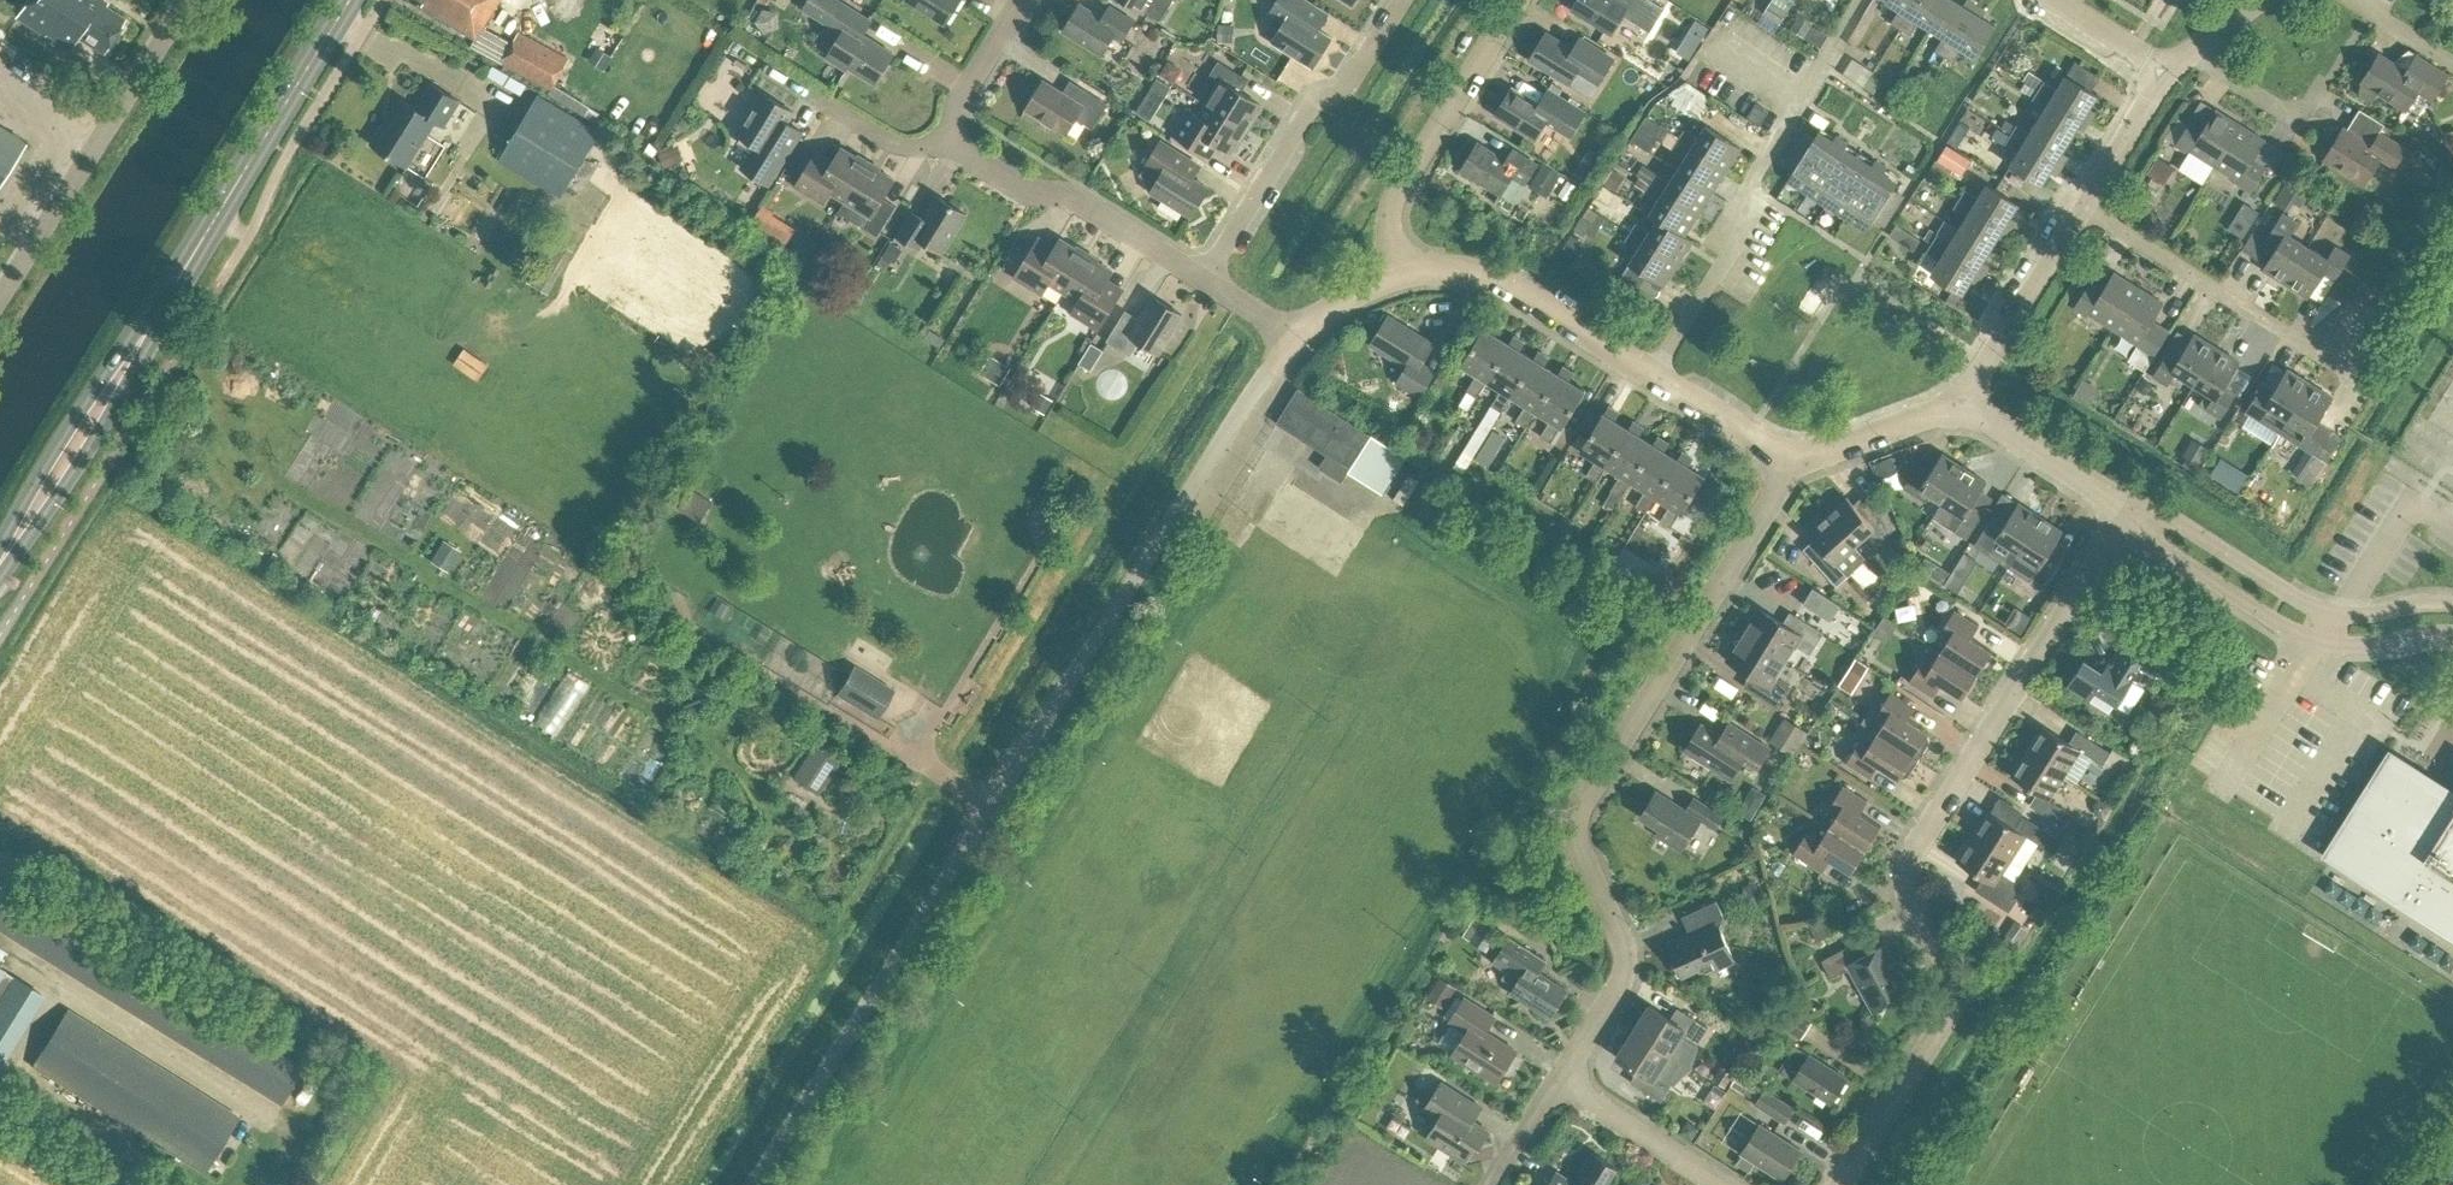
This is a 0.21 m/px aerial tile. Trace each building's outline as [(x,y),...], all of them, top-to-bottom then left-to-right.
[(55,42),(68,22),(62,9),(68,0),(26,0),(15,17),(55,42)] [(55,42),(69,51),(77,37),(103,53),(125,19),(100,3),(101,0),(68,0),(62,9),(68,22),(55,42)] [(424,3),(422,6),(476,40),(502,0),(420,0),(424,3)] [(838,0),(808,0),(803,9),(842,34),(827,58),(847,71),(849,67),(874,83),(893,54),(862,35),(871,21),(838,0)] [(907,1),(945,25),(961,0),(907,0),(907,1)] [(1159,22),(1173,0),(1124,0),(1159,22)] [(1328,14),(1306,0),(1278,0),(1271,10),(1285,19),(1271,42),(1313,68),(1332,38),(1318,29),(1328,14)] [(1572,10),(1611,34),(1622,15),(1649,32),(1664,9),(1650,0),(1578,0),(1572,10)] [(1918,0),(1887,0),(1886,1),(1899,9),(1891,23),(1900,29),(1918,0)] [(1900,29),(1910,35),(1919,21),(1931,29),(1949,0),(1918,0),(1900,29)] [(1976,5),(1967,0),(1966,0),(1963,6),(1954,0),(1949,0),(1931,29),(1943,36),(1935,50),(1944,56),(1976,5)] [(1102,17),(1080,3),(1062,31),(1101,55),(1113,37),(1121,42),(1134,20),(1110,5),(1102,17)] [(1780,27),(1787,14),(1771,4),(1763,17),(1780,27)] [(1976,5),(1944,56),(1954,62),(1963,48),(1976,56),(1989,35),(1995,26),(1982,18),(1986,11),(1976,5)] [(1820,50),(1829,37),(1794,13),(1785,27),(1820,50)] [(30,32),(0,14),(0,39),(19,51),(30,32)] [(1697,46),(1709,27),(1695,18),(1684,37),(1697,46)] [(1219,26),(1218,42),(1231,42),(1231,27),(1219,26)] [(499,61),(551,93),(571,62),(518,30),(499,61)] [(1575,50),(1546,32),(1529,60),(1569,84),(1580,66),(1601,79),(1614,59),(1582,39),(1575,50)] [(1129,64),(1151,78),(1162,60),(1140,46),(1129,64)] [(597,48),(589,62),(603,70),(611,57),(597,48)] [(2394,62),(2379,53),(2361,82),(2363,83),(2360,88),(2360,93),(2362,97),(2366,100),(2371,100),(2376,98),(2378,93),(2406,110),(2418,91),(2432,100),(2448,74),(2409,49),(2402,55),(2394,62)] [(1207,105),(1246,129),(1261,105),(1236,89),(1244,77),(1218,61),(1203,85),(1214,92),(1207,105)] [(1173,83),(1180,70),(1167,62),(1160,76),(1173,83)] [(2031,85),(2038,90),(2089,121),(2095,112),(2089,108),(2097,95),(2066,76),(2058,89),(2030,71),(2024,81),(2031,85)] [(664,108),(694,100),(686,74),(657,83),(664,108)] [(1872,94),(1879,84),(1869,78),(1863,88),(1872,94)] [(1069,97),(1043,81),(1026,108),(1067,134),(1076,118),(1092,128),(1108,104),(1077,84),(1069,97)] [(444,127),(460,101),(431,83),(416,108),(400,98),(371,144),(407,167),(436,122),(444,127)] [(1694,118),(1708,98),(1687,84),(1669,94),(1666,100),(1694,118)] [(2034,97),(2038,90),(2031,85),(2026,93),(2034,97)] [(1540,105),(1512,87),(1495,115),(1534,139),(1545,121),(1571,137),(1584,117),(1547,94),(1540,105)] [(600,127),(606,117),(555,88),(550,97),(600,127)] [(2083,131),(2089,121),(2038,90),(2034,97),(2032,99),(2046,108),(2038,120),(2069,140),(2077,127),(2083,131)] [(768,185),(796,140),(802,130),(788,121),(793,112),(762,92),(736,133),(756,146),(742,168),(768,185)] [(1146,96),(1136,112),(1150,121),(1161,105),(1146,96)] [(588,182),(598,167),(585,159),(600,135),(538,97),(497,162),(560,201),(576,174),(588,182)] [(1760,125),(1769,111),(1756,103),(1747,117),(1760,125)] [(1230,153),(1246,129),(1207,105),(1199,117),(1188,110),(1173,134),(1211,158),(1218,146),(1230,153)] [(2215,165),(2240,124),(2215,109),(2204,127),(2191,119),(2175,144),(2188,153),(2190,150),(2215,165)] [(2380,132),(2384,126),(2359,111),(2347,130),(2343,128),(2342,130),(2338,127),(2333,128),(2328,136),(2330,141),(2334,143),(2324,159),(2364,184),(2381,157),(2395,166),(2406,149),(2380,132)] [(2011,134),(2062,165),(2068,156),(2061,152),(2069,140),(2038,120),(2031,133),(2017,124),(2011,134)] [(2254,158),(2264,142),(2265,140),(2240,124),(2215,165),(2239,181),(2238,183),(2251,191),(2267,166),(2254,158)] [(1678,138),(1727,169),(1741,147),(1706,125),(1697,138),(1684,130),(1678,138)] [(2005,143),(2011,134),(1997,126),(1991,135),(2005,143)] [(26,143),(0,127),(0,183),(26,143)] [(1808,192),(1842,139),(1837,135),(1833,141),(1819,133),(1820,132),(1819,131),(1814,138),(1809,146),(1805,153),(1800,161),(1795,169),(1787,180),(1788,181),(1789,180),(1808,192)] [(1799,139),(1809,146),(1814,138),(1804,132),(1799,139)] [(2056,175),(2062,165),(2011,134),(2005,143),(2019,152),(2011,165),(2041,184),(2050,171),(2056,175)] [(2452,162),(2452,134),(2443,135),(2446,163),(2452,162)] [(1713,191),(1727,169),(1678,138),(1672,149),(1685,157),(1678,169),(1713,191)] [(1805,153),(1809,146),(1799,139),(1794,147),(1805,153)] [(1827,205),(1858,157),(1844,148),(1848,142),(1842,139),(1808,192),(1827,205)] [(1191,216),(1208,189),(1191,178),(1199,165),(1160,141),(1139,175),(1154,185),(1150,191),(1191,216)] [(648,143),(643,152),(651,157),(657,148),(648,143)] [(1506,160),(1478,143),(1461,170),(1500,194),(1512,176),(1524,184),(1537,164),(1513,149),(1506,160)] [(1595,151),(1582,143),(1567,167),(1580,175),(1595,151)] [(1946,146),(1937,161),(1961,176),(1970,161),(1946,146)] [(1800,161),(1805,153),(1794,147),(1789,155),(1800,161)] [(845,201),(868,164),(841,148),(832,162),(816,152),(795,186),(823,203),(831,192),(845,201)] [(2157,154),(2146,173),(2163,183),(2174,165),(2157,154)] [(1795,169),(1800,161),(1789,155),(1785,162),(1795,169)] [(1858,157),(1827,205),(1847,217),(1881,164),(1876,160),(1872,166),(1858,157)] [(1935,161),(1925,177),(1934,182),(1943,166),(1935,161)] [(838,212),(853,221),(877,236),(896,206),(883,198),(894,181),(868,164),(845,201),(838,212)] [(1619,182),(1627,170),(1617,164),(1609,176),(1619,182)] [(1866,231),(1874,219),(1879,212),(1883,204),(1888,196),(1893,189),(1898,182),(1897,181),(1896,182),(1883,173),(1887,167),(1881,164),(1847,217),(1866,229),(1865,230),(1866,231)] [(1549,197),(1560,178),(1542,168),(1531,187),(1549,197)] [(1650,182),(1699,213),(1713,191),(1678,169),(1669,182),(1656,173),(1650,182)] [(1574,195),(1579,186),(1566,179),(1561,188),(1574,195)] [(2287,179),(2274,200),(2288,209),(2292,202),(2301,207),(2310,193),(2301,187),(2287,179)] [(1657,218),(1685,235),(1699,213),(1650,182),(1644,192),(1657,201),(1649,214),(1657,219),(1657,218)] [(1959,199),(2010,230),(2016,221),(2010,217),(2018,204),(1987,185),(1979,198),(1965,189),(1959,199)] [(1888,196),(1899,203),(1903,195),(1893,189),(1888,196)] [(1894,210),(1899,203),(1888,196),(1883,204),(1894,210)] [(942,253),(966,214),(938,197),(924,219),(911,211),(895,236),(918,251),(924,242),(942,253)] [(437,246),(455,205),(441,198),(423,239),(437,246)] [(2004,240),(2010,230),(1959,199),(1953,208),(1967,217),(1959,229),(1990,248),(1998,236),(2004,240)] [(1889,218),(1894,210),(1883,204),(1879,212),(1889,218)] [(1884,226),(1889,218),(1879,212),(1874,219),(1884,226)] [(2286,283),(2308,246),(2289,235),(2297,222),(2282,213),(2267,238),(2278,244),(2263,269),(2286,283)] [(1582,216),(1574,229),(1584,235),(1592,223),(1582,216)] [(1630,232),(1678,263),(1693,240),(1685,235),(1657,218),(1657,219),(1649,231),(1636,223),(1630,232)] [(1932,243),(1983,274),(1988,265),(1982,261),(1990,248),(1959,229),(1945,221),(1938,233),(1930,229),(1924,239),(1931,243),(1932,243)] [(1895,223),(1888,234),(1900,242),(1907,231),(1895,223)] [(1664,285),(1678,263),(1630,232),(1624,241),(1637,250),(1629,263),(1664,285)] [(1572,235),(1563,249),(1578,259),(1587,245),(1572,235)] [(1086,255),(1060,239),(1054,247),(1038,237),(1014,277),(1042,294),(1049,283),(1064,292),(1086,255)] [(890,268),(901,249),(891,243),(880,262),(890,268)] [(1977,284),(1983,274),(1932,243),(1931,243),(1926,252),(1940,261),(1932,274),(1954,288),(1946,301),(1954,306),(1971,280),(1977,284)] [(828,245),(815,256),(825,267),(838,256),(828,245)] [(2308,246),(2286,283),(2309,297),(2324,273),(2335,280),(2350,255),(2335,246),(2327,258),(2308,246)] [(1086,255),(1064,292),(1078,301),(1071,312),(1099,329),(1118,299),(1102,289),(1113,272),(1086,255)] [(2113,328),(2139,287),(2113,272),(2102,290),(2090,282),(2074,307),(2087,316),(2089,313),(2113,328)] [(1069,309),(1025,287),(1021,294),(983,275),(972,295),(1041,330),(1047,318),(1061,325),(1069,309)] [(2139,287),(2113,328),(2138,343),(2136,346),(2127,362),(2140,370),(2149,354),(2165,329),(2152,321),(2164,303),(2139,287)] [(1158,354),(1182,315),(1154,297),(1140,319),(1125,311),(1106,341),(1130,356),(1139,341),(1158,354)] [(2071,339),(2066,344),(2101,382),(2124,360),(2077,311),(2059,327),(2071,339)] [(1420,396),(1435,371),(1421,363),(1433,344),(1388,316),(1371,344),(1407,366),(1397,382),(1420,396)] [(1487,381),(1509,344),(1495,335),(1500,327),(1489,321),(1484,328),(1462,365),(1476,374),(1467,390),(1477,397),(1487,381)] [(929,330),(924,338),(940,348),(945,339),(929,330)] [(2194,384),(2217,348),(2194,333),(2179,358),(2168,351),(2153,376),(2168,385),(2175,372),(2194,384)] [(1512,396),(1534,359),(1519,350),(1524,342),(1514,336),(1509,344),(1487,381),(1501,389),(1491,405),(1502,412),(1512,396)] [(1091,373),(1103,353),(1092,347),(1080,367),(1091,373)] [(2217,348),(2194,384),(2213,396),(2206,408),(2220,418),(2236,393),(2225,386),(2240,362),(2217,348)] [(477,383),(487,367),(462,351),(452,366),(477,383)] [(1521,435),(1536,411),(1558,374),(1544,365),(1549,358),(1538,351),(1534,359),(1512,396),(1526,405),(1511,428),(1521,435)] [(982,374),(1002,386),(1012,369),(992,357),(982,374)] [(1558,374),(1536,411),(1550,420),(1540,436),(1551,442),(1561,427),(1562,427),(1585,390),(1569,380),(1573,373),(1563,366),(1558,374)] [(2280,432),(2310,383),(2287,368),(2272,393),(2261,386),(2246,411),(2280,432)] [(1073,374),(1057,377),(1061,396),(1077,393),(1073,374)] [(2333,397),(2310,383),(2280,432),(2313,453),(2317,455),(2337,422),(2323,413),(2333,397)] [(1283,427),(1287,430),(1306,442),(1325,454),(1327,455),(1319,467),(1343,482),(1351,470),(1362,478),(1367,481),(1384,491),(1389,484),(1406,457),(1389,446),(1298,388),(1294,394),(1279,419),(1276,423),(1283,427)] [(1041,394),(1033,407),(1045,414),(1053,401),(1041,394)] [(1607,466),(1629,429),(1615,420),(1619,412),(1609,406),(1581,450),(1596,460),(1586,476),(1597,482),(1607,466)] [(1631,481),(1653,444),(1639,435),(1644,428),(1634,421),(1629,429),(1607,466),(1621,475),(1611,491),(1621,497),(1631,481)] [(1562,448),(1572,431),(1563,425),(1562,427),(1561,427),(1551,442),(1562,448)] [(1579,433),(1572,443),(1581,449),(1587,438),(1579,433)] [(1656,496),(1678,459),(1664,450),(1668,443),(1658,436),(1653,444),(1631,481),(1645,490),(1636,506),(1646,512),(1656,496)] [(2199,466),(2208,451),(2193,442),(2184,456),(2199,466)] [(1454,465),(1453,467),(1464,473),(1464,472),(1474,457),(1476,452),(1466,446),(1454,465)] [(1476,452),(1474,457),(1488,466),(1493,458),(1479,449),(1476,452)] [(1678,459),(1656,496),(1670,505),(1660,521),(1671,527),(1681,512),(1704,475),(1688,466),(1693,458),(1683,452),(1678,459)] [(1942,503),(1965,468),(1942,453),(1931,471),(1919,463),(1904,487),(1916,496),(1925,502),(1930,495),(1942,503)] [(2317,455),(2313,453),(2297,478),(2309,486),(2325,460),(2317,455)] [(2212,476),(2227,467),(2220,454),(2204,463),(2212,476)] [(1878,481),(1896,474),(1891,459),(1872,466),(1878,481)] [(1965,468),(1942,503),(1964,517),(1959,524),(1972,532),(1988,508),(1976,500),(1987,482),(1965,468)] [(1409,474),(1394,496),(1405,503),(1419,481),(1409,474)] [(1827,515),(1855,546),(1866,536),(1874,545),(1894,527),(1872,503),(1861,512),(1847,497),(1827,515)] [(2018,552),(2041,517),(2019,502),(2007,520),(1995,512),(1974,545),(1987,553),(1996,538),(2018,552)] [(1853,547),(1855,546),(1827,515),(1807,533),(1821,548),(1811,558),(1837,587),(1848,577),(1866,561),(1853,547)] [(2064,532),(2041,517),(2018,552),(2009,567),(2043,589),(2048,581),(2064,557),(2052,549),(2064,532)] [(1904,535),(1889,540),(1893,552),(1908,547),(1904,535)] [(391,558),(405,570),(416,557),(401,545),(391,558)] [(1964,552),(1945,583),(1957,591),(1977,560),(1964,552)] [(1813,588),(1802,604),(1830,622),(1841,606),(1813,588)] [(721,602),(714,614),(725,620),(732,608),(721,602)] [(1744,634),(1785,660),(1795,645),(1810,654),(1823,633),(1796,615),(1789,627),(1760,609),(1744,634)] [(1940,651),(1977,674),(1992,651),(1971,637),(1979,625),(1955,610),(1941,631),(1950,637),(1940,651)] [(1775,676),(1785,660),(1744,634),(1728,660),(1756,678),(1749,689),(1777,707),(1790,685),(1775,676)] [(2084,660),(2068,686),(2089,699),(2109,712),(2115,703),(2117,704),(2132,681),(2138,685),(2147,671),(2153,675),(2132,641),(2123,655),(2127,657),(2119,670),(2109,664),(2103,673),(2084,660)] [(1962,698),(1977,674),(1940,651),(1931,666),(1922,660),(1909,682),(1933,697),(1941,685),(1962,698)] [(1852,695),(1870,668),(1856,660),(1839,686),(1852,695)] [(1802,685),(1818,696),(1833,677),(1817,665),(1802,685)] [(847,671),(835,692),(876,717),(888,696),(847,671)] [(527,676),(489,725),(511,742),(549,692),(527,676)] [(1877,732),(1918,759),(1929,741),(1928,734),(1929,732),(1908,719),(1916,706),(1891,691),(1878,712),(1887,717),(1877,732)] [(1791,758),(1806,734),(1783,719),(1768,743),(1791,758)] [(1718,734),(1701,723),(1684,750),(1732,780),(1748,754),(1761,762),(1770,748),(1727,721),(1718,734)] [(2027,751),(2065,775),(2080,750),(2103,765),(2111,752),(2081,733),(2073,745),(2043,726),(2027,751)] [(1908,776),(1918,759),(1877,732),(1867,747),(1859,742),(1846,763),(1870,778),(1878,766),(1899,779),(1900,777),(1908,776)] [(821,786),(836,762),(813,747),(798,770),(821,786)] [(2389,748),(2322,854),(2452,937),(2452,788),(2389,748)] [(2049,799),(2065,775),(2027,751),(2011,776),(2041,795),(2034,807),(2064,826),(2072,814),(2049,799)] [(848,765),(843,774),(851,778),(856,769),(848,765)] [(1829,826),(1866,849),(1881,825),(1860,812),(1868,800),(1843,785),(1830,806),(1839,812),(1829,826)] [(1751,788),(1737,812),(1750,820),(1764,795),(1751,788)] [(1687,810),(1657,791),(1641,817),(1660,829),(1656,835),(1680,850),(1700,819),(1715,828),(1723,816),(1694,798),(1687,810)] [(2094,812),(2104,818),(2111,806),(2097,798),(2093,805),(2094,812)] [(1973,836),(2010,860),(2026,835),(2049,850),(2057,837),(2027,818),(2019,830),(1988,811),(1973,836)] [(1851,873),(1866,849),(1829,826),(1820,841),(1806,833),(1793,854),(1822,872),(1830,860),(1851,873)] [(2001,875),(2010,860),(1973,836),(1957,861),(1987,880),(1979,892),(2009,911),(2017,899),(2014,896),(2020,886),(2001,875)] [(1755,882),(1743,886),(1750,907),(1763,902),(1755,882)] [(9,886),(9,885),(8,885),(0,897),(0,929),(281,1104),(303,1068),(9,886)] [(1703,974),(1734,960),(1719,926),(1720,925),(1723,916),(1716,900),(1682,916),(1690,934),(1668,943),(1682,974),(1699,966),(1703,974)] [(2036,906),(2030,915),(2037,919),(2043,910),(2042,910),(2036,906)] [(1486,952),(1499,932),(1482,921),(1470,941),(1486,952)] [(2019,945),(2028,931),(2014,923),(2006,937),(2019,945)] [(1546,961),(1522,946),(1508,937),(1493,962),(1506,971),(1502,977),(1515,985),(1511,992),(1550,1017),(1567,990),(1539,972),(1546,961)] [(1861,960),(1852,944),(1822,960),(1831,977),(1851,966),(1874,1008),(1908,989),(1885,947),(1861,960)] [(14,977),(0,968),(0,999),(14,977)] [(1456,988),(1440,978),(1427,998),(1443,1008),(1456,988)] [(1511,1072),(1519,1060),(1518,1056),(1515,1054),(1517,1051),(1486,1031),(1495,1017),(1464,998),(1450,1020),(1467,1031),(1452,1054),(1497,1083),(1504,1071),(1508,1073),(1511,1072)] [(1802,1039),(1811,1022),(1781,1005),(1772,1021),(1802,1039)] [(1649,1006),(1633,1032),(1690,1067),(1694,1048),(1708,1027),(1682,1011),(1675,1022),(1649,1006)] [(204,1172),(238,1117),(67,1010),(32,1065),(204,1172)] [(1901,1026),(1910,1037),(1924,1024),(1915,1014),(1901,1026)] [(1690,1067),(1633,1032),(1617,1057),(1643,1073),(1636,1085),(1661,1101),(1675,1080),(1690,1067)] [(1794,1045),(1789,1053),(1790,1054),(1803,1063),(1794,1077),(1793,1078),(1831,1103),(1847,1078),(1809,1054),(1794,1045)] [(1728,1086),(1734,1075),(1719,1066),(1713,1078),(1728,1086)] [(1756,1100),(1763,1088),(1738,1073),(1731,1085),(1756,1100)] [(1431,1097),(1421,1091),(1416,1100),(1441,1115),(1427,1138),(1465,1162),(1476,1143),(1480,1146),(1490,1131),(1473,1120),(1482,1107),(1441,1082),(1431,1097)] [(1786,1123),(1795,1107),(1764,1089),(1755,1104),(1786,1123)] [(277,1125),(287,1107),(275,1100),(265,1119),(277,1125)] [(1693,1140),(1700,1129),(1688,1121),(1681,1133),(1693,1140)] [(1783,1179),(1801,1150),(1760,1123),(1741,1153),(1743,1154),(1757,1162),(1783,1179)] [(1706,1134),(1699,1144),(1713,1153),(1720,1143),(1706,1134)] [(1617,1168),(1591,1152),(1578,1173),(1584,1177),(1579,1184),(1606,1184),(1617,1168)] [(1757,1162),(1743,1154),(1738,1162),(1751,1170),(1757,1162)] [(1557,1171),(1549,1184),(1579,1184),(1557,1171)]
